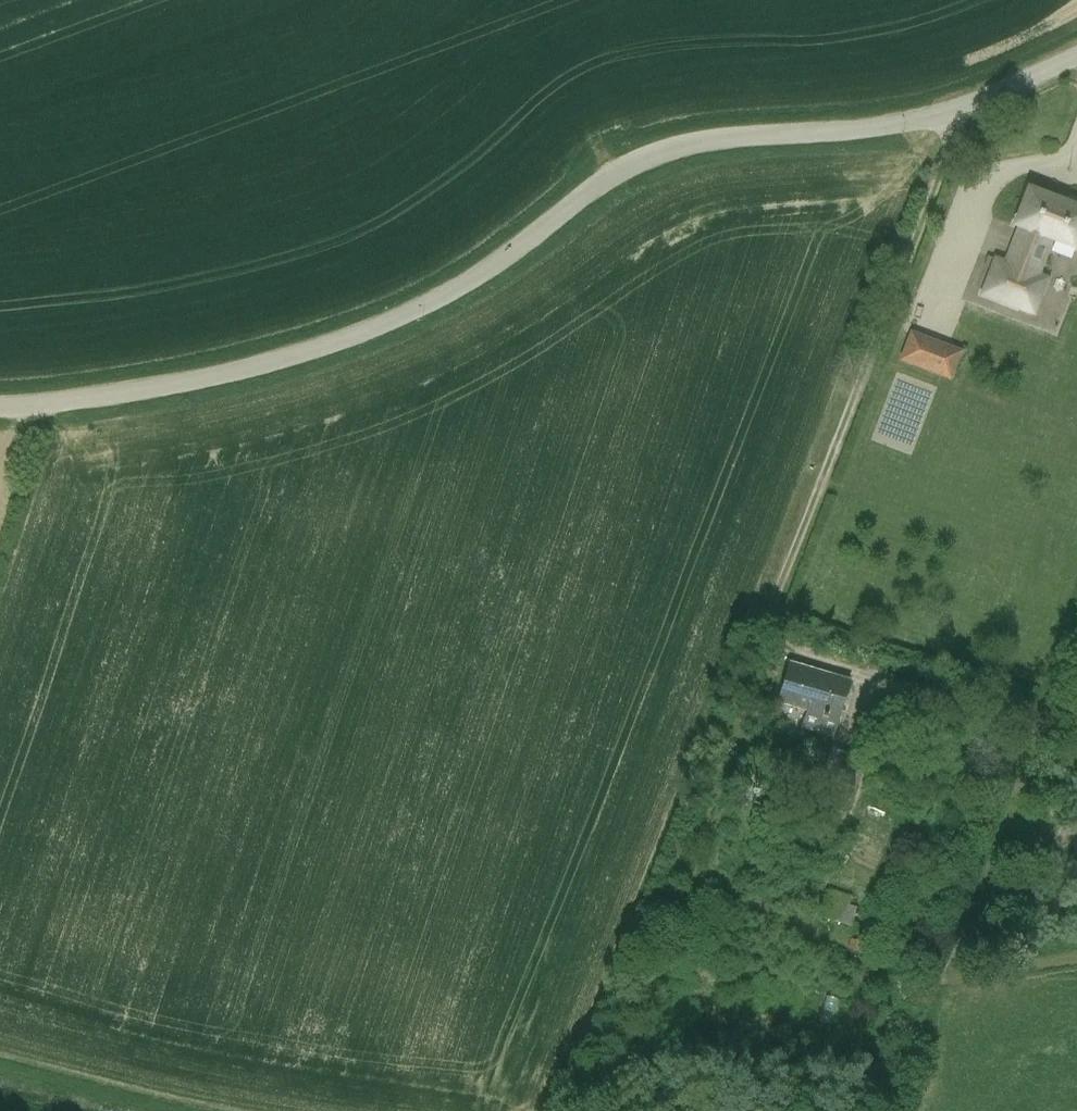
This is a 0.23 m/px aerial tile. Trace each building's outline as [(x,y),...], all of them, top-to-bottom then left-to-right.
[(1028,187),(1014,224),(1019,226),(1005,262),(995,259),(982,293),(1033,313),(1046,278),(1036,274),(1050,238),(1075,247),(1076,241),(1076,201),(1069,198),(1067,202),(1028,187)] [(951,381),(962,349),(948,344),(910,330),(899,361),(951,381)] [(832,736),(849,680),(789,662),(777,700),(807,709),(802,727),(832,736)] [(857,787),(866,757),(831,746),(823,776),(857,787)] [(851,925),(857,908),(849,905),(852,896),(830,890),(822,916),(851,925)] [(858,952),(862,942),(850,939),(848,949),(858,952)]
